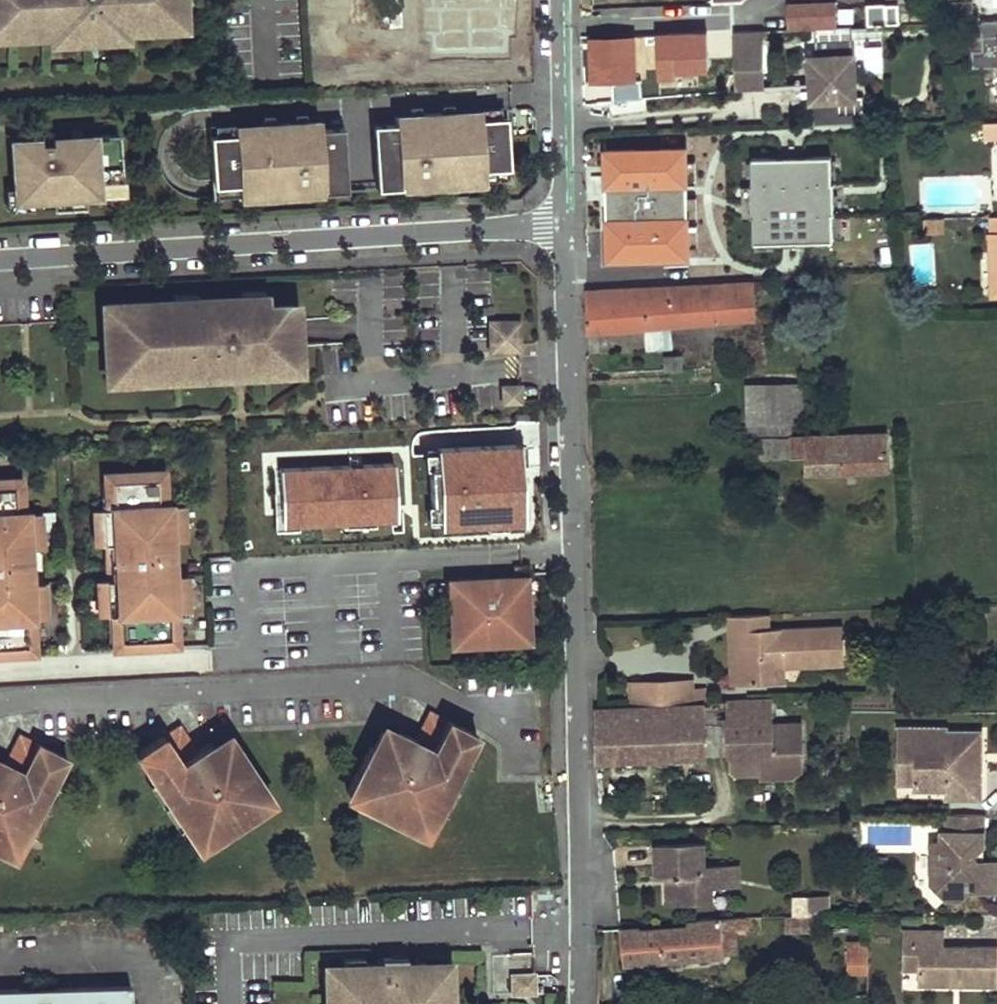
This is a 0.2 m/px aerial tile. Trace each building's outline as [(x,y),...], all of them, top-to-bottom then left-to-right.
[(1,29),(1,35),(12,34),(24,33),(24,37),(50,35),(52,35),(52,33),(62,33),(63,42),(78,42),(78,39),(99,38),(99,40),(114,40),(114,30),(126,29),(152,28),(152,30),(169,29),(169,15),(184,14),(184,0),(0,0),(0,29),(1,29)] [(838,22),(837,0),(832,0),(790,3),(790,24),(838,22)] [(972,0),(951,2),(952,16),(972,15),(972,0)] [(896,3),(866,5),(867,23),(897,21),(896,3)] [(184,14),(169,15),(169,29),(185,28),(184,14)] [(996,35),(996,18),(981,19),(981,36),(996,35)] [(849,25),(828,26),(813,26),(813,41),(850,39),(849,25)] [(114,30),(114,40),(127,39),(126,29),(114,30)] [(763,86),(761,29),(733,30),(732,30),(734,88),(763,86)] [(50,35),(50,43),(63,42),(62,33),(52,33),(52,35),(50,35)] [(669,33),(650,34),(651,62),(670,60),(669,33)] [(635,34),(590,36),(592,82),(637,79),(635,34)] [(981,36),(981,50),(972,50),(972,67),(996,66),(996,35),(981,36)] [(853,97),(850,39),(813,41),(814,56),(808,56),(809,73),(815,73),(817,99),(853,97)] [(880,46),(863,46),(863,71),(881,71),(880,46)] [(419,114),(396,116),(396,122),(419,121),(419,114)] [(419,121),(374,124),(378,187),(402,186),(401,173),(416,172),(428,171),(429,184),(511,178),(506,115),(419,121)] [(320,121),(291,123),(291,130),(320,128),(320,121)] [(348,190),(343,126),(320,128),(291,130),(291,123),(210,128),(215,199),(297,193),(296,180),(323,178),(323,191),(348,190)] [(981,124),(982,139),(996,139),(996,123),(981,124)] [(124,195),(120,135),(83,137),(82,138),(81,138),(80,138),(79,139),(78,140),(78,142),(77,143),(77,144),(77,145),(78,162),(67,163),(66,146),(42,148),(41,140),(12,142),(16,202),(54,200),(55,210),(86,208),(85,198),(124,195)] [(78,162),(77,145),(66,146),(67,163),(78,162)] [(689,167),(689,154),(604,156),(606,266),(691,264),(690,252),(690,230),(690,226),(689,201),(689,192),(689,167)] [(830,163),(750,164),(750,179),(751,194),(753,194),(753,206),(753,221),(751,221),(752,251),(772,251),(831,249),(831,246),(831,226),(831,220),(828,220),(828,192),(830,192),(830,186),(830,166),(830,163)] [(750,179),(750,164),(740,164),(740,179),(750,179)] [(830,166),(830,186),(840,186),(840,166),(830,166)] [(703,192),(703,167),(689,167),(689,192),(703,192)] [(417,185),(416,172),(401,173),(402,186),(417,185)] [(323,191),(323,178),(308,180),(308,192),(323,191)] [(704,226),(703,200),(689,201),(690,226),(704,226)] [(989,217),(990,256),(996,256),(996,217),(989,217)] [(943,219),(923,220),(924,236),(943,235),(943,219)] [(841,226),(831,226),(831,246),(841,246),(841,226)] [(690,252),(704,252),(704,229),(690,230),(690,252)] [(772,251),(752,251),(752,261),(772,261),(772,251)] [(761,291),(762,283),(732,284),(586,291),(587,331),(756,319),(756,291),(761,291)] [(118,367),(119,381),(180,377),(179,374),(188,373),(189,377),(257,373),(257,367),(279,366),(279,360),(299,359),(299,354),(299,345),(297,318),(296,304),(265,306),(265,299),(253,299),(254,296),(185,300),(185,304),(175,304),(175,301),(115,304),(115,316),(104,317),(107,367),(118,367)] [(115,316),(115,304),(103,305),(104,317),(115,316)] [(518,349),(517,321),(490,322),(490,344),(505,343),(505,349),(518,349)] [(671,347),(669,328),(643,330),(646,350),(671,347)] [(683,355),(665,356),(666,370),(684,369),(683,355)] [(299,359),(279,360),(279,366),(257,367),(257,373),(300,371),(299,359)] [(119,381),(118,367),(107,367),(108,382),(119,381)] [(519,402),(519,385),(504,386),(504,402),(519,402)] [(802,387),(749,388),(749,424),(793,424),(804,424),(802,387)] [(750,436),(794,435),(793,424),(749,424),(750,436)] [(888,436),(760,440),(760,448),(784,447),(785,457),(792,457),(793,459),(805,459),(805,475),(891,472),(888,436)] [(469,444),(381,450),(384,491),(437,487),(438,497),(462,495),(460,469),(470,469),(469,444)] [(168,469),(107,472),(108,479),(110,496),(116,495),(116,505),(104,505),(102,505),(103,530),(106,530),(107,543),(112,543),(113,578),(106,578),(107,601),(109,601),(110,615),(111,615),(116,615),(117,641),(118,649),(176,646),(174,612),(179,612),(178,598),(181,597),(180,574),(172,574),(171,538),(175,538),(174,527),(178,526),(176,502),(169,502),(168,469)] [(462,495),(473,495),(470,469),(460,469),(462,495)] [(34,653),(33,620),(36,620),(36,607),(39,607),(37,581),(30,582),(29,546),(33,546),(32,534),(35,534),(33,509),(27,509),(25,475),(0,477),(0,655),(34,653)] [(108,479),(103,479),(104,505),(116,505),(116,495),(110,496),(108,479)] [(437,487),(384,491),(385,500),(438,497),(437,487)] [(185,501),(176,502),(178,526),(174,527),(175,538),(187,538),(185,501)] [(102,505),(96,505),(98,543),(107,543),(106,530),(103,530),(102,505)] [(41,508),(33,509),(35,534),(32,534),(33,546),(43,546),(41,508)] [(531,565),(514,566),(514,574),(531,573),(531,565)] [(189,573),(180,574),(181,597),(178,598),(179,612),(191,611),(189,573)] [(106,578),(101,579),(103,616),(110,615),(109,601),(107,601),(106,578)] [(458,581),(459,593),(451,593),(454,645),(528,641),(525,589),(518,590),(517,578),(494,580),(494,584),(482,585),(481,580),(458,581)] [(45,581),(37,581),(39,607),(36,607),(36,620),(48,620),(45,581)] [(458,581),(450,582),(451,593),(459,593),(458,581)] [(767,612),(727,614),(727,617),(730,683),(738,682),(737,628),(767,627),(767,614),(767,612)] [(737,628),(738,682),(768,680),(769,659),(804,658),(804,667),(842,664),(840,624),(767,627),(737,628)] [(769,659),(768,680),(786,679),(785,668),(804,667),(804,658),(769,659)] [(691,681),(631,683),(631,704),(692,700),(691,681)] [(771,696),(724,698),(728,755),(760,753),(762,776),(792,774),(805,766),(802,716),(772,718),(771,696)] [(711,699),(711,705),(706,705),(710,756),(728,755),(724,698),(711,699)] [(598,762),(710,756),(706,705),(597,710),(598,762)] [(438,710),(433,707),(418,736),(438,746),(445,733),(432,724),(438,710)] [(403,737),(386,728),(369,760),(366,758),(351,788),(360,793),(357,799),(372,807),(377,800),(401,814),(399,819),(426,832),(441,807),(466,760),(480,732),(438,710),(432,724),(445,733),(438,746),(418,736),(417,736),(413,742),(403,737)] [(199,751),(182,724),(177,728),(185,741),(173,749),(181,763),(199,751)] [(950,727),(900,726),(899,759),(917,760),(916,784),(916,789),(947,790),(947,799),(984,799),(984,764),(979,764),(979,753),(984,753),(985,731),(950,730),(950,727)] [(177,728),(138,752),(155,778),(183,823),(201,849),(226,832),(222,827),(244,812),(248,817),(275,799),(254,766),(252,768),(234,739),(214,751),(206,757),(202,750),(199,751),(181,763),(173,749),(185,741),(177,728)] [(413,742),(417,736),(406,730),(403,737),(413,742)] [(18,751),(26,737),(20,733),(5,763),(25,774),(33,758),(18,751)] [(15,859),(29,832),(54,785),(68,758),(26,737),(18,751),(33,758),(25,774),(5,763),(4,762),(1,769),(0,769),(0,851),(15,859)] [(214,751),(210,745),(202,750),(206,757),(214,751)] [(917,760),(899,759),(899,784),(916,784),(917,760)] [(466,760),(441,807),(447,811),(472,763),(466,760)] [(183,823),(155,778),(149,782),(177,826),(183,823)] [(54,785),(29,832),(34,836),(59,788),(54,785)] [(377,800),(372,807),(398,821),(399,819),(401,814),(377,800)] [(222,827),(226,832),(249,818),(248,817),(244,812),(222,827)] [(949,814),(948,831),(943,831),(943,841),(933,841),(932,882),(948,899),(962,900),(971,891),(996,891),(996,863),(985,862),(979,862),(974,856),(985,846),(986,815),(949,814)] [(707,843),(659,845),(660,879),(671,878),(679,878),(679,887),(671,888),(672,907),(716,905),(716,890),(729,889),(728,866),(704,867),(704,861),(708,861),(707,843)] [(979,862),(985,862),(985,846),(974,856),(979,862)] [(741,866),(728,866),(729,889),(742,889),(741,866)] [(671,888),(679,887),(679,878),(671,878),(671,888)] [(829,913),(828,896),(799,896),(799,914),(829,913)] [(815,915),(788,916),(788,931),(815,931),(815,915)] [(748,926),(748,922),(754,922),(754,916),(734,918),(735,927),(737,927),(748,926)] [(739,953),(737,927),(735,927),(734,918),(722,919),(725,954),(739,953)] [(641,930),(640,927),(623,929),(627,962),(725,954),(722,919),(688,921),(687,926),(641,930)] [(948,947),(948,931),(907,931),(907,948),(922,948),(922,973),(922,987),(956,988),(956,983),(965,983),(965,988),(996,988),(996,948),(948,947)] [(850,975),(871,975),(871,944),(850,944),(850,975)] [(922,973),(922,948),(907,948),(907,972),(922,973)] [(323,968),(325,1003),(452,1003),(451,967),(424,967),(424,961),(406,962),(403,962),(404,969),(382,970),(382,962),(367,963),(360,967),(323,968)] [(393,962),(382,962),(382,970),(404,969),(403,962),(393,962)] [(513,976),(513,994),(535,993),(534,975),(513,976)] [(0,999),(0,1003),(133,1003),(133,992),(0,999)]
